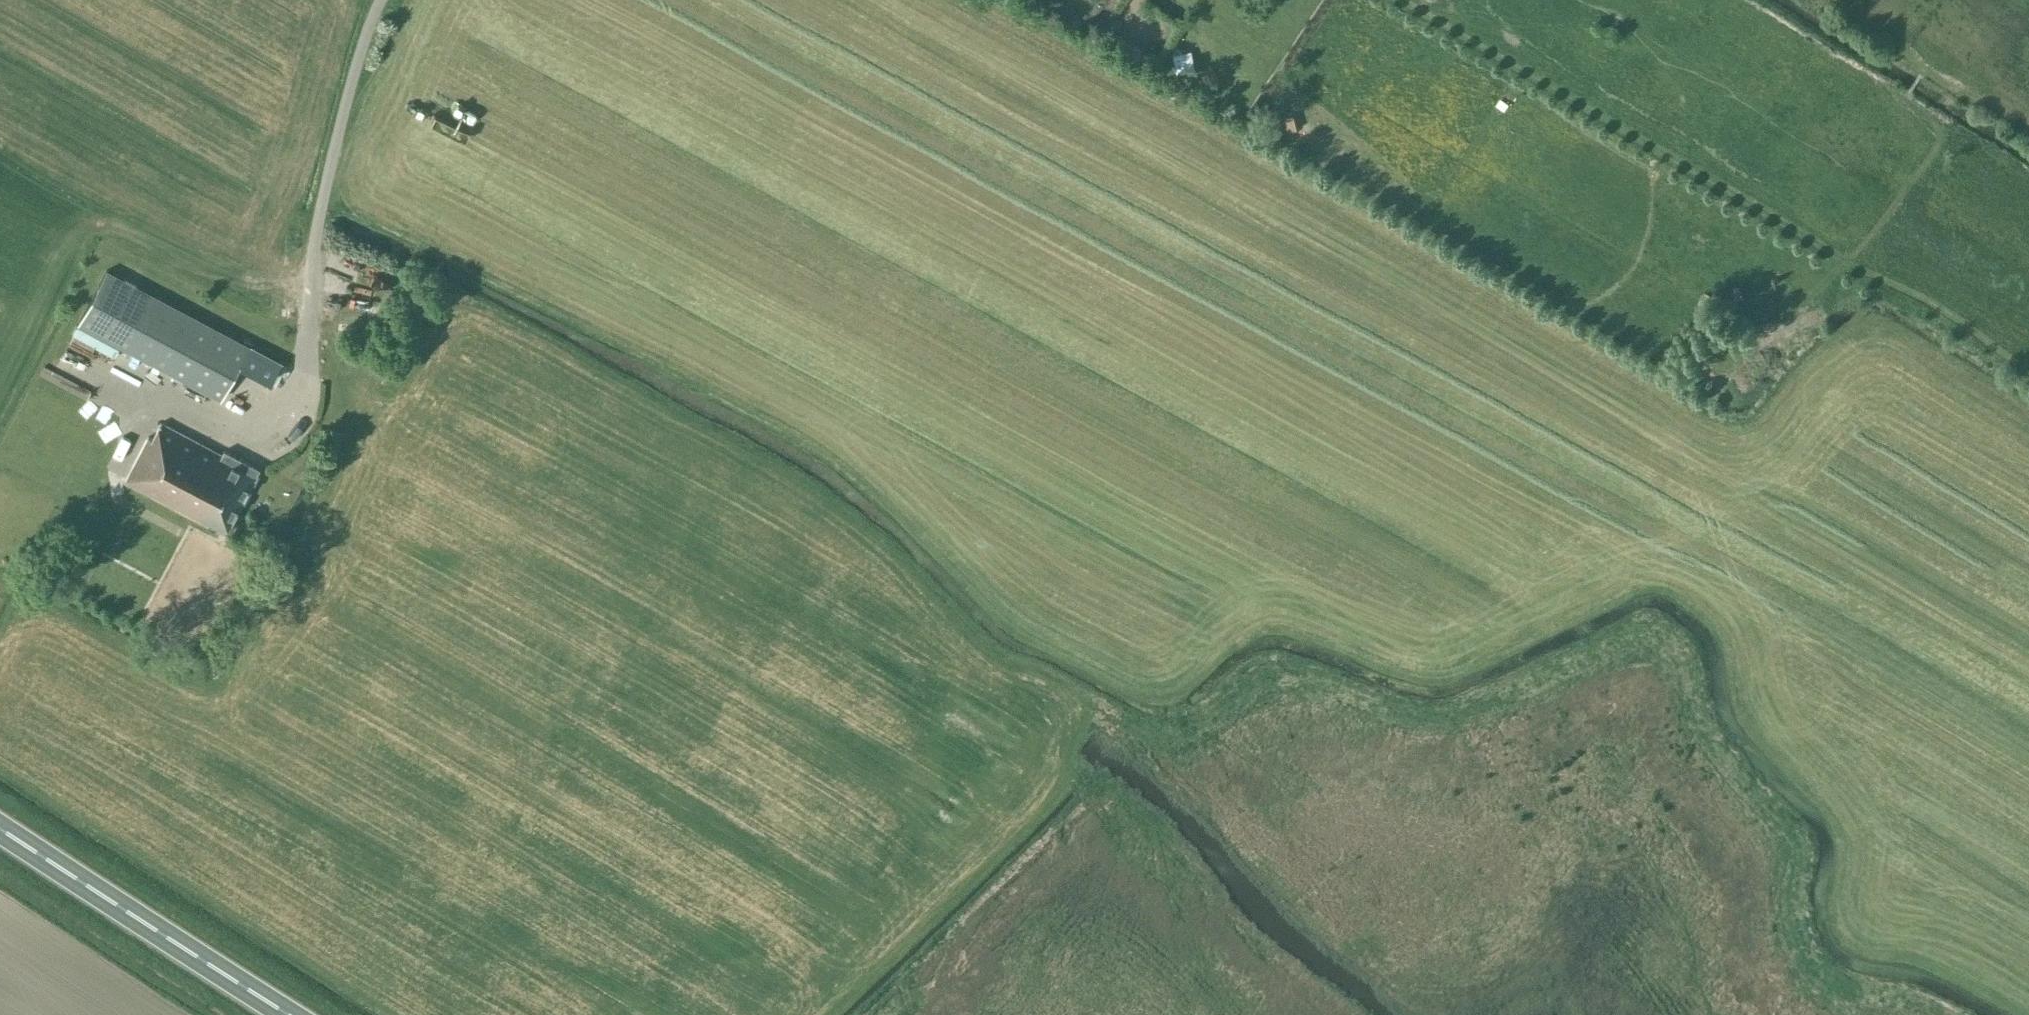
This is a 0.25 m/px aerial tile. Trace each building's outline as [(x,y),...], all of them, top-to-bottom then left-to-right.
[(1206,53),(1182,53),(1181,71),(1205,72),(1206,53)] [(221,399),(249,344),(106,268),(87,304),(77,322),(221,399)] [(148,435),(125,480),(225,532),(259,468),(224,449),(221,453),(161,421),(152,437),(148,435)]
